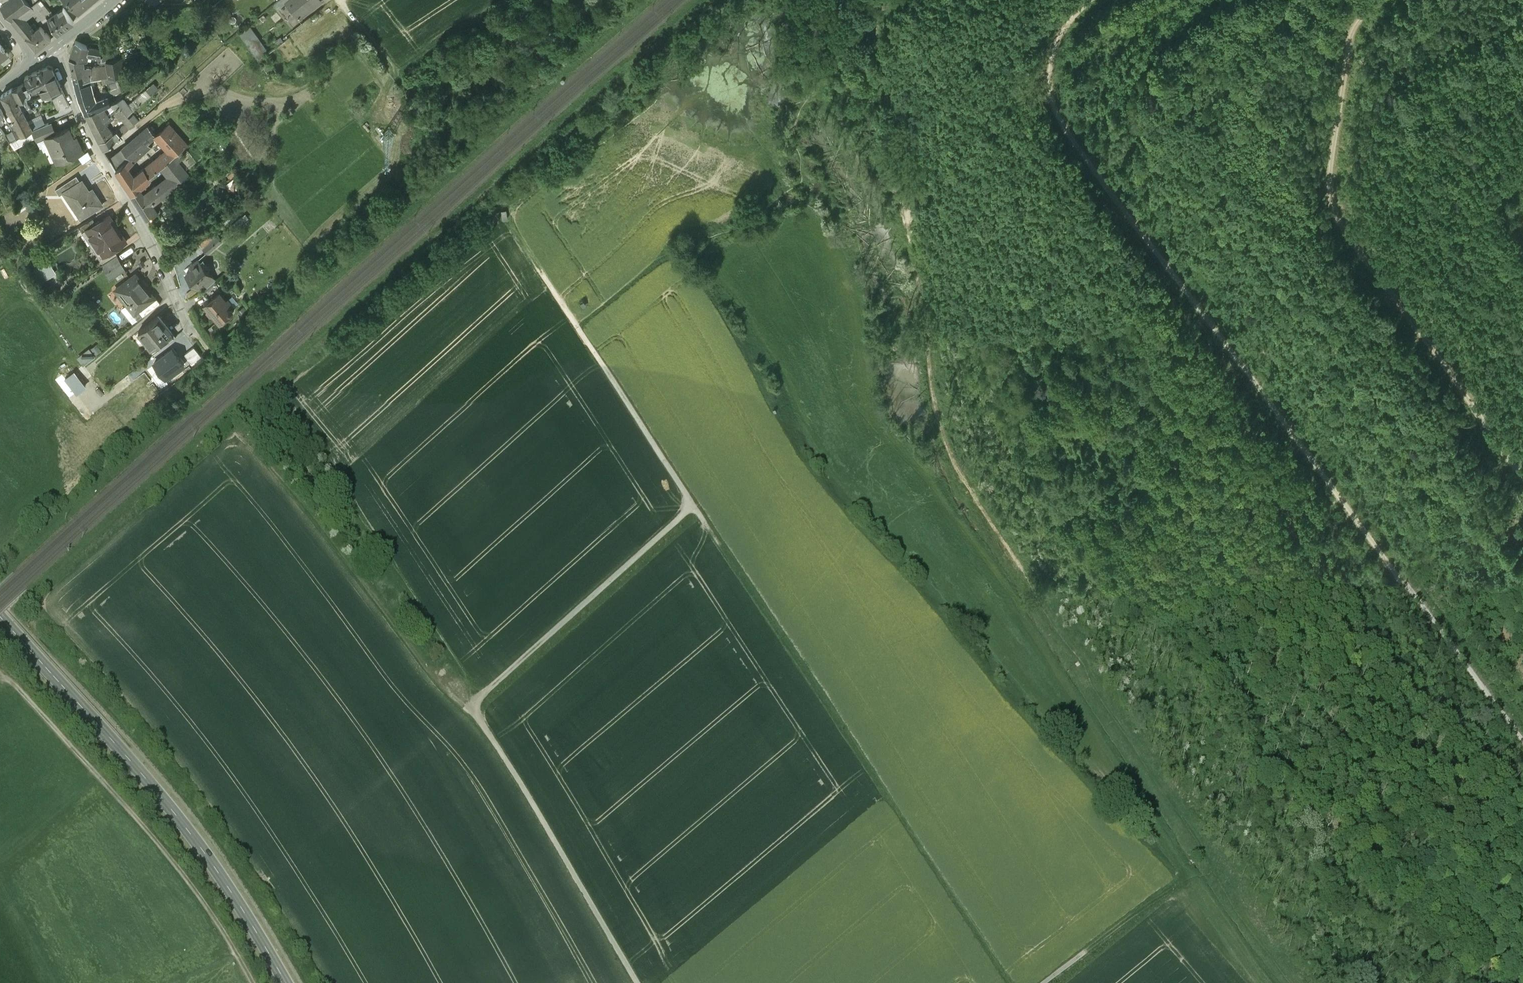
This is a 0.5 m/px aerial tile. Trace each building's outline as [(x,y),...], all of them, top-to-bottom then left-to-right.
[(26,38),(35,31),(20,13),(32,4),(29,0),(0,0),(0,4),(26,38)] [(89,2),(87,0),(69,0),(78,11),(89,2)] [(274,5),(277,10),(286,2),(289,0),(280,0),(274,5)] [(299,19),(321,1),(320,0),(289,0),(286,2),(299,19)] [(51,9),(47,5),(42,9),(47,14),(48,13),(47,13),(51,9)] [(49,18),(58,35),(76,24),(65,8),(49,18)] [(269,51),(250,23),(240,31),(258,58),(269,51)] [(41,27),(40,28),(35,31),(26,38),(36,50),(51,39),(52,39),(53,38),(53,37),(52,38),(52,37),(51,37),(41,27)] [(302,55),(290,37),(289,37),(258,58),(271,77),(302,55)] [(75,43),(70,59),(83,60),(87,61),(88,56),(90,49),(75,43)] [(8,56),(1,47),(0,47),(0,63),(8,56)] [(101,49),(90,47),(90,49),(88,56),(102,58),(102,52),(101,49)] [(118,49),(110,51),(102,52),(102,58),(102,61),(106,60),(110,60),(119,57),(118,49)] [(122,56),(119,57),(110,60),(106,60),(108,66),(108,69),(100,70),(102,79),(124,73),(122,56)] [(82,67),(83,60),(70,59),(72,67),(82,67)] [(51,65),(25,78),(27,83),(32,92),(41,89),(44,98),(62,91),(51,65)] [(100,70),(108,69),(108,66),(91,68),(92,81),(102,79),(100,70)] [(91,68),(82,67),(72,67),(74,76),(81,75),(83,83),(85,82),(92,81),(91,68)] [(83,83),(81,75),(74,76),(80,99),(80,101),(88,97),(85,82),(83,83)] [(101,79),(103,85),(115,82),(114,76),(101,79)] [(94,87),(93,81),(85,82),(88,97),(93,96),(91,88),(94,87)] [(118,82),(109,85),(111,91),(120,88),(118,82)] [(27,83),(12,90),(18,103),(25,99),(26,95),(29,95),(31,94),(32,93),(32,92),(27,83)] [(120,88),(109,92),(111,97),(122,93),(120,88)] [(129,115),(151,94),(146,89),(128,104),(123,97),(118,101),(122,105),(129,115)] [(18,103),(12,90),(1,97),(13,121),(25,116),(22,110),(18,103)] [(58,109),(67,106),(62,95),(53,99),(58,109)] [(92,103),(88,97),(80,101),(83,107),(92,103)] [(108,97),(92,103),(83,107),(87,115),(97,110),(97,111),(101,109),(111,104),(108,97)] [(29,106),(25,99),(18,103),(22,110),(29,106)] [(102,109),(104,114),(106,113),(109,118),(122,105),(118,101),(102,109)] [(129,115),(122,105),(116,111),(122,120),(129,115)] [(97,110),(87,115),(93,128),(104,122),(109,118),(106,113),(104,114),(101,109),(97,111),(97,110)] [(140,120),(135,113),(130,116),(136,123),(140,120)] [(136,123),(132,119),(126,123),(128,125),(124,128),(127,132),(136,123)] [(109,128),(104,122),(93,128),(96,135),(109,128)] [(28,123),(17,129),(22,137),(32,132),(33,132),(28,123)] [(149,126),(122,149),(134,163),(136,165),(141,161),(139,159),(160,140),(168,149),(145,168),(149,177),(153,173),(155,171),(163,165),(163,164),(174,155),(188,143),(170,123),(157,135),(149,126)] [(113,135),(117,140),(127,132),(124,128),(128,125),(127,124),(113,135)] [(33,132),(32,132),(38,145),(46,141),(46,140),(54,136),(49,125),(33,132)] [(109,128),(96,135),(100,142),(113,135),(110,130),(109,128)] [(54,136),(46,140),(46,141),(51,150),(57,164),(63,162),(68,163),(71,162),(72,158),(82,153),(78,146),(76,147),(68,130),(54,136)] [(113,135),(100,142),(104,150),(117,140),(113,135)] [(188,175),(183,167),(174,155),(163,164),(163,165),(155,171),(158,175),(166,169),(172,177),(157,189),(157,190),(149,195),(155,203),(175,187),(188,175)] [(130,158),(116,170),(121,179),(129,172),(127,169),(130,166),(134,163),(130,158)] [(133,178),(129,172),(121,179),(135,201),(142,196),(139,190),(148,182),(151,178),(149,177),(145,168),(133,178)] [(76,177),(55,191),(59,198),(64,195),(64,194),(80,184),(76,177)] [(80,184),(64,194),(64,195),(70,204),(72,203),(83,220),(103,207),(97,198),(93,200),(82,182),(80,184)] [(142,196),(135,201),(147,220),(157,214),(152,205),(155,203),(149,195),(148,193),(142,196)] [(96,225),(85,232),(85,233),(102,259),(103,259),(107,256),(113,252),(126,244),(109,217),(96,225)] [(93,221),(79,230),(82,235),(85,233),(85,232),(96,225),(93,221)] [(206,252),(221,240),(213,230),(198,242),(206,252)] [(107,256),(103,259),(102,259),(99,261),(103,266),(116,257),(113,252),(107,256)] [(125,271),(116,257),(101,269),(109,281),(125,271)] [(212,274),(200,259),(191,267),(193,269),(187,274),(197,287),(204,281),(204,280),(212,274)] [(53,276),(46,265),(39,270),(46,282),(54,278),(53,276)] [(217,279),(212,274),(204,281),(209,285),(212,283),(217,279)] [(154,300),(135,276),(115,291),(135,315),(138,313),(154,300)] [(209,285),(201,291),(209,301),(220,292),(212,283),(209,285)] [(209,301),(205,304),(209,309),(208,312),(210,314),(213,314),(219,322),(228,315),(231,315),(233,313),(234,310),(232,307),(230,307),(225,302),(227,301),(220,292),(209,301)] [(156,299),(154,300),(138,313),(143,319),(160,305),(156,299)] [(172,334),(158,317),(139,332),(152,349),(172,334)] [(172,334),(158,345),(162,349),(176,339),(172,334)] [(81,362),(99,352),(95,344),(77,353),(81,362)] [(201,358),(194,349),(184,356),(192,365),(201,358)] [(184,366),(173,351),(154,365),(166,380),(184,366)] [(71,369),(62,377),(74,392),(84,384),(71,369)]
